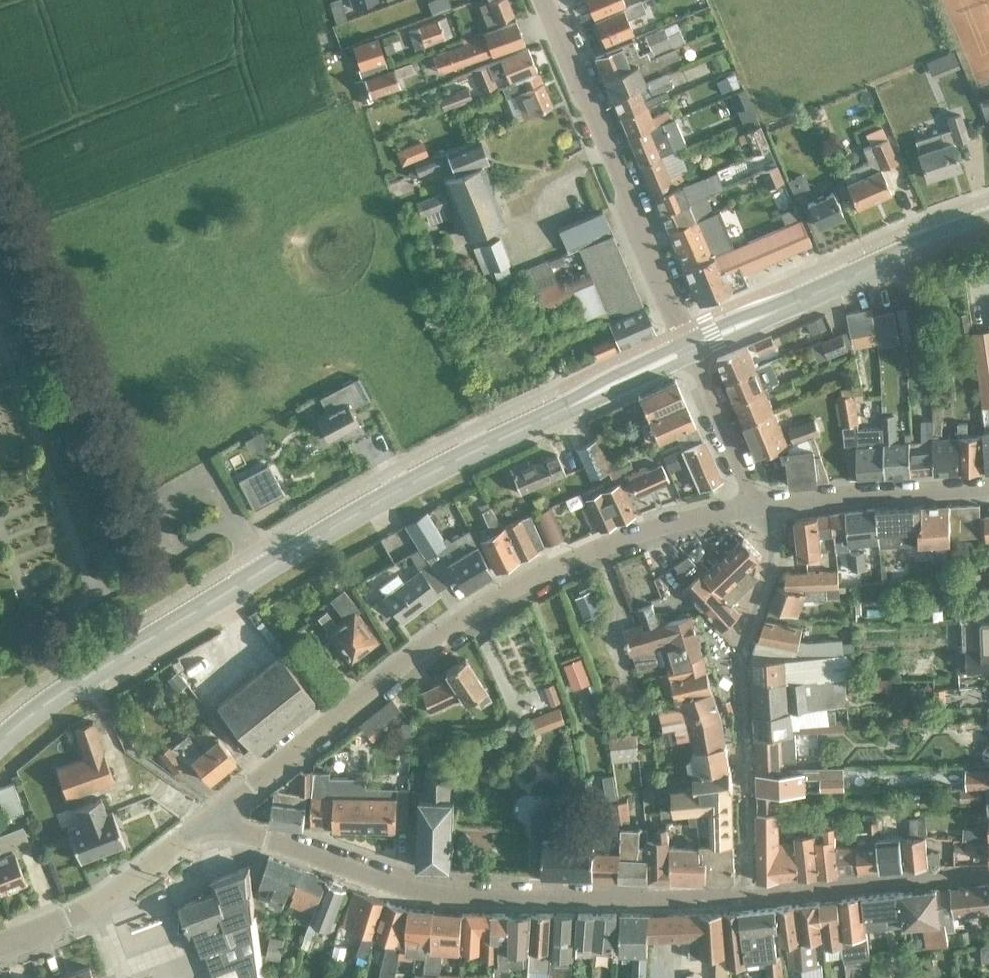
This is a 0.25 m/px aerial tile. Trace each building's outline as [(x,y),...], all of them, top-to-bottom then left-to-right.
[(345,18),(339,0),(336,0),(328,2),(334,21),(345,18)] [(427,1),(433,15),(451,8),(448,0),(429,0),(427,1)] [(513,15),(506,0),(493,0),(479,5),(488,27),(497,23),(496,22),(513,15)] [(593,17),(624,3),(622,0),(586,0),(593,17)] [(627,18),(644,11),(640,1),(594,20),(604,44),(632,32),(627,18)] [(414,48),(451,35),(444,17),(407,30),(414,48)] [(446,50),(432,55),(438,72),(451,67),(490,53),(524,42),(514,20),(483,31),(484,36),(446,50)] [(469,26),(460,29),(463,38),(472,34),(469,26)] [(653,55),(674,46),(684,42),(679,30),(666,35),(663,29),(645,36),(648,44),(650,49),(638,54),(633,42),(595,57),(604,77),(629,67),(648,59),(648,58),(653,56),(653,55)] [(376,38),(351,46),(359,69),(358,69),(361,79),(355,81),(362,103),(371,100),(370,96),(399,86),(396,78),(413,71),(410,62),(387,70),(376,38)] [(386,54),(394,51),(391,43),(383,46),(386,54)] [(644,73),(668,63),(679,58),(674,46),(653,55),(653,56),(648,58),(648,59),(629,67),(604,77),(612,97),(646,82),(648,81),(644,73)] [(486,63),(471,69),(481,91),(496,86),(493,79),(505,73),(508,79),(536,69),(527,48),(498,58),(486,63)] [(952,50),(940,55),(946,68),(957,63),(952,50)] [(721,52),(709,57),(715,71),(727,66),(721,52)] [(734,73),(726,76),(731,89),(739,86),(734,73)] [(538,74),(502,89),(507,99),(514,96),(523,117),(551,106),(538,74)] [(648,81),(646,82),(612,97),(620,116),(646,105),(667,97),(664,89),(671,86),(666,74),(648,81)] [(727,78),(716,82),(721,93),(731,89),(727,78)] [(467,87),(454,92),(458,102),(471,97),(467,87)] [(743,88),(730,93),(737,109),(750,104),(743,88)] [(651,117),(646,105),(620,116),(628,136),(670,119),(666,111),(651,117)] [(819,113),(811,116),(814,124),(822,120),(819,113)] [(951,129),(940,133),(915,141),(927,177),(930,176),(931,180),(942,176),(941,173),(959,167),(951,142),(955,141),(955,142),(967,138),(960,114),(947,118),(951,129)] [(670,119),(628,136),(640,164),(660,156),(685,145),(673,117),(670,119)] [(744,132),(754,154),(769,148),(759,126),(744,132)] [(842,172),(846,182),(857,207),(860,205),(861,207),(871,203),(870,201),(892,192),(882,169),(897,162),(887,138),(862,148),(867,161),(842,172)] [(504,222),(481,164),(487,162),(478,139),(413,164),(415,169),(408,172),(410,177),(449,162),(454,174),(442,179),(464,237),(504,222)] [(426,155),(421,142),(401,149),(407,163),(426,155)] [(660,156),(640,164),(653,196),(684,183),(680,173),(669,177),(660,156)] [(761,170),(760,171),(761,173),(767,188),(783,181),(776,164),(761,170)] [(684,183),(653,196),(661,213),(700,197),(722,188),(715,171),(684,183)] [(803,191),(809,189),(802,173),(787,180),(797,201),(806,197),(803,191)] [(817,224),(842,214),(832,192),(808,203),(817,224)] [(419,215),(446,205),(441,193),(415,203),(419,215)] [(700,197),(661,213),(667,229),(702,215),(703,216),(707,214),(700,197)] [(794,208),(779,214),(784,226),(799,220),(794,208)] [(609,229),(601,210),(557,229),(567,252),(578,248),(611,234),(609,229)] [(702,215),(667,229),(683,268),(718,253),(718,254),(733,247),(717,210),(707,214),(703,216),(702,215)] [(718,253),(683,268),(699,304),(747,284),(742,271),(752,267),(811,242),(801,219),(799,220),(784,226),(783,226),(733,247),(718,254),(718,253)] [(611,234),(578,248),(583,259),(616,245),(611,234)] [(508,263),(498,239),(472,249),(481,274),(492,270),(497,283),(511,277),(506,264),(508,263)] [(616,245),(583,259),(587,269),(588,271),(621,257),(616,245)] [(621,257),(588,271),(593,283),(626,268),(621,257)] [(978,259),(980,273),(988,272),(988,257),(978,259)] [(588,271),(587,269),(556,282),(547,261),(524,271),(554,341),(608,318),(603,306),(598,294),(593,283),(588,271)] [(626,268),(593,283),(598,294),(631,280),(626,268)] [(636,292),(631,280),(598,294),(603,306),(636,292)] [(636,292),(603,306),(608,318),(641,303),(636,292)] [(915,306),(897,310),(904,340),(922,336),(915,306)] [(596,356),(643,335),(653,330),(643,308),(609,323),(615,336),(611,338),(610,337),(591,345),(596,356)] [(871,308),(846,312),(853,347),(877,343),(875,331),(872,316),(872,314),(871,308)] [(892,312),(872,316),(875,331),(895,328),(892,312)] [(967,313),(955,315),(959,335),(970,332),(967,313)] [(821,317),(806,324),(811,336),(826,329),(821,317)] [(985,424),(985,431),(984,431),(986,471),(988,471),(988,330),(972,332),(974,345),(983,410),(985,424)] [(848,348),(842,333),(811,346),(817,360),(848,348)] [(771,336),(755,342),(760,354),(771,350),(777,347),(772,337),(772,336),(772,335),(771,336)] [(727,380),(756,368),(747,346),(718,358),(727,380)] [(756,368),(727,380),(736,401),(761,391),(771,387),(770,385),(779,381),(771,362),(756,368)] [(327,412),(316,419),(327,440),(340,433),(343,439),(362,431),(350,408),(369,399),(357,377),(319,397),(327,412)] [(761,391),(736,401),(745,424),(774,412),(769,399),(777,396),(778,398),(796,390),(791,379),(765,390),(761,391)] [(647,419),(685,402),(675,380),(637,397),(647,419)] [(841,397),(837,398),(849,479),(885,477),(884,446),(883,428),(858,429),(853,395),(862,394),(861,386),(840,390),(841,397)] [(695,424),(685,402),(647,419),(657,441),(695,424)] [(959,440),(959,437),(942,438),(942,409),(933,409),(933,419),(933,422),(934,422),(934,438),(935,474),(960,473),(960,461),(959,440)] [(983,410),(975,411),(977,425),(985,424),(983,410)] [(787,443),(774,412),(745,424),(759,458),(787,446),(791,445),(790,442),(787,443)] [(911,476),(911,442),(911,434),(905,435),(905,442),(892,442),(892,436),(895,435),(894,416),(882,416),(883,428),(884,446),(885,477),(911,476)] [(815,419),(789,428),(794,443),(809,438),(814,436),(820,434),(815,419)] [(921,442),(911,442),(911,476),(935,474),(934,438),(934,422),(933,422),(933,419),(921,420),(921,442)] [(960,461),(960,473),(981,472),(981,436),(967,436),(966,420),(962,420),(962,425),(958,425),(959,437),(959,440),(960,461)] [(814,436),(809,438),(794,443),(791,445),(787,446),(789,452),(787,452),(789,470),(786,473),(787,480),(790,481),(791,485),(829,481),(814,436)] [(576,448),(590,479),(608,471),(594,440),(576,448)] [(701,489),(721,480),(703,441),(683,450),(701,489)] [(520,492),(565,473),(557,454),(529,466),(527,462),(510,469),(520,492)] [(674,454),(663,459),(669,472),(680,467),(674,454)] [(620,458),(606,464),(612,478),(626,472),(620,458)] [(268,464),(238,480),(254,510),(284,494),(268,464)] [(637,495),(669,480),(661,464),(647,471),(644,467),(627,475),(637,495)] [(580,509),(587,523),(595,519),(600,530),(633,514),(619,484),(605,490),(602,484),(583,493),(588,505),(580,509)] [(543,496),(533,501),(537,510),(547,505),(543,496)] [(878,539),(878,546),(911,545),(936,543),(946,543),(951,542),(949,506),(948,506),(948,505),(898,507),(875,509),(878,539)] [(949,506),(951,542),(966,541),(964,505),(949,506)] [(964,505),(966,541),(981,541),(979,505),(964,505)] [(496,571),(545,547),(530,515),(503,527),(490,507),(482,512),(493,534),(481,541),(496,571)] [(547,545),(564,537),(549,507),(532,516),(547,545)] [(846,512),(831,514),(834,540),(835,548),(835,550),(851,549),(850,542),(878,539),(875,509),(846,512)] [(405,524),(404,525),(419,549),(420,548),(428,561),(429,560),(446,585),(457,578),(465,591),(492,574),(476,543),(469,530),(451,541),(446,538),(443,539),(427,513),(426,511),(405,524)] [(796,532),(788,533),(789,543),(797,542),(799,557),(805,557),(819,556),(822,556),(821,549),(835,548),(834,540),(831,514),(813,517),(795,519),(796,532)] [(752,564),(761,556),(743,537),(709,569),(702,561),(697,565),(689,556),(675,565),(679,570),(677,573),(688,585),(684,589),(722,630),(742,611),(731,600),(760,574),(752,564)] [(946,543),(936,543),(937,558),(946,557),(946,543)] [(396,574),(379,587),(386,597),(385,598),(402,620),(438,594),(436,592),(446,585),(429,560),(428,561),(420,548),(419,549),(410,554),(415,562),(418,568),(421,571),(404,584),(396,574)] [(863,550),(850,552),(851,568),(857,568),(865,567),(863,550)] [(949,565),(932,566),(933,582),(950,581),(949,565)] [(786,573),(784,588),(806,592),(807,588),(839,587),(838,571),(821,571),(807,572),(786,573)] [(769,608),(798,615),(803,600),(839,599),(839,594),(845,594),(845,587),(839,587),(807,588),(806,592),(784,588),(777,586),(769,608)] [(590,589),(574,597),(584,618),(600,611),(590,589)] [(352,659),(374,641),(364,628),(367,626),(356,613),(359,610),(343,590),(331,600),(346,619),(337,626),(326,612),(319,618),(352,659)] [(981,599),(960,600),(960,619),(981,618),(981,620),(988,619),(988,599),(981,599)] [(644,628),(659,622),(652,604),(637,609),(644,628)] [(663,644),(697,632),(692,615),(644,629),(643,625),(625,630),(632,654),(634,654),(663,644)] [(981,620),(962,621),(963,651),(988,649),(988,619),(981,620)] [(765,620),(758,639),(775,643),(796,647),(797,656),(834,653),(836,644),(819,644),(800,641),(802,627),(765,620)] [(663,644),(634,654),(639,672),(667,663),(670,673),(660,675),(667,702),(677,699),(711,692),(713,691),(703,655),(703,654),(702,654),(698,641),(699,641),(697,632),(663,644)] [(304,634),(279,654),(317,701),(342,681),(304,634)] [(775,643),(758,639),(751,660),(752,682),(777,681),(843,676),(843,677),(851,677),(850,652),(834,653),(797,656),(796,647),(775,643)] [(963,651),(954,651),(955,672),(988,668),(988,649),(963,651)] [(317,701),(279,654),(217,705),(255,752),(317,701)] [(481,706),(491,699),(465,658),(444,672),(448,678),(421,692),(430,712),(461,697),(465,703),(475,696),(481,706)] [(581,659),(564,666),(570,681),(587,675),(581,659)] [(174,674),(166,680),(176,693),(184,686),(174,674)] [(777,681),(752,682),(753,703),(754,714),(790,710),(826,707),(844,705),(843,677),(843,676),(777,681)] [(893,678),(880,678),(880,688),(885,691),(893,691),(893,678)] [(935,702),(945,702),(944,686),(934,687),(935,702)] [(711,692),(677,699),(667,702),(657,704),(667,742),(691,736),(693,745),(699,744),(699,749),(726,744),(721,717),(713,691),(711,692)] [(382,734),(375,726),(399,707),(392,699),(360,725),(373,741),(382,734)] [(559,707),(541,715),(547,730),(565,723),(559,707)] [(790,710),(754,714),(754,715),(755,737),(792,734),(792,732),(790,710)] [(829,723),(819,724),(820,731),(845,730),(845,720),(836,721),(836,723),(829,723)] [(73,729),(78,743),(83,757),(54,767),(66,798),(113,781),(92,722),(73,729)] [(408,723),(399,724),(400,750),(409,750),(408,723)] [(792,734),(755,737),(757,771),(783,770),(783,768),(783,763),(795,763),(794,734),(792,734)] [(169,745),(159,753),(174,772),(183,765),(184,767),(193,760),(200,768),(198,769),(200,772),(202,771),(209,780),(235,759),(218,737),(200,751),(187,735),(171,748),(169,745)] [(695,758),(688,762),(690,771),(698,773),(698,774),(698,775),(710,773),(710,772),(730,769),(726,744),(699,749),(699,744),(693,745),(695,757),(695,758)] [(613,761),(639,759),(637,746),(612,749),(613,761)] [(783,770),(757,771),(757,791),(761,790),(778,790),(806,790),(805,778),(819,778),(820,790),(843,789),(843,768),(783,768),(783,770)] [(451,791),(451,783),(451,770),(425,769),(424,798),(420,798),(419,866),(452,868),(455,798),(455,795),(454,792),(451,791)] [(698,775),(698,774),(694,774),(695,786),(672,789),(673,800),(702,797),(702,791),(731,787),(732,787),(730,769),(710,772),(710,773),(698,775)] [(965,769),(966,787),(987,787),(988,787),(988,769),(965,769)] [(312,793),(312,772),(301,772),(298,794),(274,792),(271,823),(303,827),(307,795),(307,793),(312,793)] [(307,793),(307,795),(313,795),(312,827),(332,828),(396,829),(398,788),(366,787),(366,777),(330,777),(330,772),(312,772),(312,793),(307,793)] [(12,784),(0,788),(0,803),(6,820),(23,814),(12,784)] [(673,800),(674,809),(675,820),(698,819),(699,828),(710,828),(711,841),(733,841),(731,787),(702,791),(702,797),(673,800)] [(959,788),(959,800),(980,799),(979,791),(987,791),(987,813),(988,813),(988,787),(987,787),(966,787),(959,788)] [(761,790),(757,791),(757,813),(765,812),(778,811),(778,790),(761,790)] [(81,822),(67,828),(79,861),(124,844),(112,811),(106,813),(100,798),(81,805),(75,807),(81,822)] [(618,803),(620,820),(629,818),(626,801),(618,803)] [(620,820),(618,803),(608,804),(611,822),(614,822),(614,833),(594,833),(594,839),(592,876),(619,877),(621,827),(622,822),(621,822),(620,820)] [(662,810),(662,815),(662,820),(666,820),(675,820),(674,809),(662,810)] [(796,840),(795,837),(790,837),(790,841),(778,842),(778,811),(765,812),(757,813),(757,880),(800,877),(797,840),(796,840)] [(531,813),(530,860),(529,874),(541,875),(592,876),(594,839),(551,838),(551,815),(546,815),(546,813),(531,813)] [(866,814),(866,821),(865,821),(866,830),(855,831),(855,838),(856,845),(859,871),(880,869),(876,844),(877,844),(877,843),(872,844),(872,837),(877,837),(877,834),(875,813),(866,814)] [(979,828),(963,827),(961,840),(988,841),(988,813),(987,813),(988,834),(979,834),(979,828)] [(833,815),(835,838),(843,837),(842,834),(841,814),(833,815)] [(835,838),(833,815),(823,816),(825,838),(815,839),(820,875),(839,873),(836,847),(835,838)] [(675,820),(666,820),(667,827),(667,829),(667,832),(686,832),(686,845),(668,844),(670,880),(706,881),(707,859),(700,859),(699,832),(693,833),(693,828),(699,828),(698,819),(675,820)] [(0,835),(0,891),(25,882),(13,851),(28,845),(22,827),(0,835)] [(621,827),(619,877),(648,878),(647,839),(647,837),(647,828),(621,827)] [(647,839),(648,878),(670,880),(668,844),(667,832),(667,829),(667,827),(656,827),(657,837),(647,837),(647,839)] [(710,828),(699,828),(693,828),(693,833),(699,832),(700,859),(707,859),(706,881),(726,882),(733,874),(733,841),(711,841),(710,828)] [(795,835),(795,837),(796,840),(797,840),(800,877),(820,875),(815,839),(815,833),(795,835)] [(898,833),(877,834),(877,837),(872,837),(872,844),(877,843),(877,844),(876,844),(880,869),(890,868),(902,867),(899,842),(899,838),(898,833)] [(923,836),(899,838),(899,842),(902,867),(926,865),(938,865),(937,852),(925,852),(923,836)] [(964,841),(954,842),(954,853),(964,852),(964,841)] [(856,845),(836,847),(839,873),(859,871),(856,845)] [(299,880),(303,870),(270,856),(268,859),(258,891),(267,895),(270,888),(274,890),(269,902),(282,908),(289,891),(293,892),(299,880)] [(254,933),(249,867),(213,881),(217,893),(181,907),(182,910),(183,931),(189,929),(199,955),(207,952),(214,970),(257,953),(254,933)] [(299,880),(293,892),(295,893),(290,904),(304,910),(301,918),(310,922),(326,880),(303,870),(299,880)] [(326,880),(310,922),(304,936),(311,939),(317,924),(330,929),(330,928),(333,929),(336,923),(333,922),(346,888),(326,880)] [(953,915),(988,911),(988,883),(988,884),(950,888),(953,915)] [(950,888),(901,892),(904,928),(927,926),(931,946),(947,944),(947,942),(945,933),(955,931),(953,915),(950,888)] [(374,938),(386,902),(355,891),(344,923),(354,926),(353,930),(366,935),(361,950),(369,952),(374,938)] [(901,892),(862,896),(865,922),(887,920),(888,930),(904,928),(901,892)] [(862,896),(837,899),(840,922),(842,945),(843,958),(844,961),(854,960),(868,958),(868,955),(866,936),(865,922),(862,896)] [(824,947),(825,960),(843,958),(842,945),(840,922),(837,899),(819,902),(822,939),(824,947)] [(395,971),(396,959),(398,952),(400,945),(401,945),(404,908),(386,902),(374,938),(388,942),(381,968),(380,977),(393,977),(395,971)] [(820,964),(816,965),(814,940),(822,939),(819,902),(797,904),(802,966),(800,966),(801,977),(822,977),(820,964)] [(802,966),(797,904),(779,906),(782,944),(789,943),(789,947),(788,947),(790,968),(800,966),(802,966)] [(727,967),(748,965),(747,959),(765,957),(767,977),(782,977),(780,955),(776,955),(774,932),(778,931),(775,907),(761,909),(740,912),(724,912),(726,946),(727,967)] [(400,945),(398,952),(404,952),(416,953),(414,973),(416,973),(423,974),(427,948),(430,948),(431,943),(432,933),(433,911),(408,909),(404,908),(401,945),(400,945)] [(460,976),(439,975),(443,951),(461,951),(462,913),(433,911),(432,933),(431,943),(430,948),(427,948),(423,974),(416,973),(416,977),(459,977),(460,976)] [(687,913),(687,938),(689,938),(690,958),(716,956),(715,977),(727,977),(728,974),(727,967),(726,946),(724,912),(687,913)] [(462,913),(461,951),(481,952),(480,958),(495,959),(497,958),(497,940),(492,940),(491,914),(462,913)] [(510,951),(510,964),(528,963),(529,951),(531,913),(509,914),(508,939),(509,939),(509,951),(510,951)] [(528,963),(528,970),(549,971),(549,951),(552,913),(531,913),(529,951),(528,963)] [(549,972),(551,972),(551,977),(571,977),(572,958),(575,958),(576,954),(578,914),(552,913),(549,951),(549,971),(549,972)] [(687,938),(687,913),(657,914),(649,914),(647,939),(657,938),(687,938)] [(510,951),(509,951),(509,939),(508,939),(509,914),(491,914),(492,940),(497,940),(497,958),(495,959),(493,977),(499,977),(500,964),(510,964),(510,951)] [(617,914),(578,914),(576,954),(592,954),(593,952),(613,953),(617,914)] [(646,958),(647,941),(647,939),(649,914),(621,914),(618,953),(634,954),(632,977),(645,977),(646,958)] [(967,930),(958,931),(959,943),(969,942),(967,930)] [(284,939),(271,937),(267,958),(279,960),(284,939)] [(304,938),(300,948),(309,952),(313,941),(304,938)] [(985,944),(981,945),(981,960),(988,960),(988,944),(985,944)] [(60,977),(93,977),(88,967),(60,977)]
